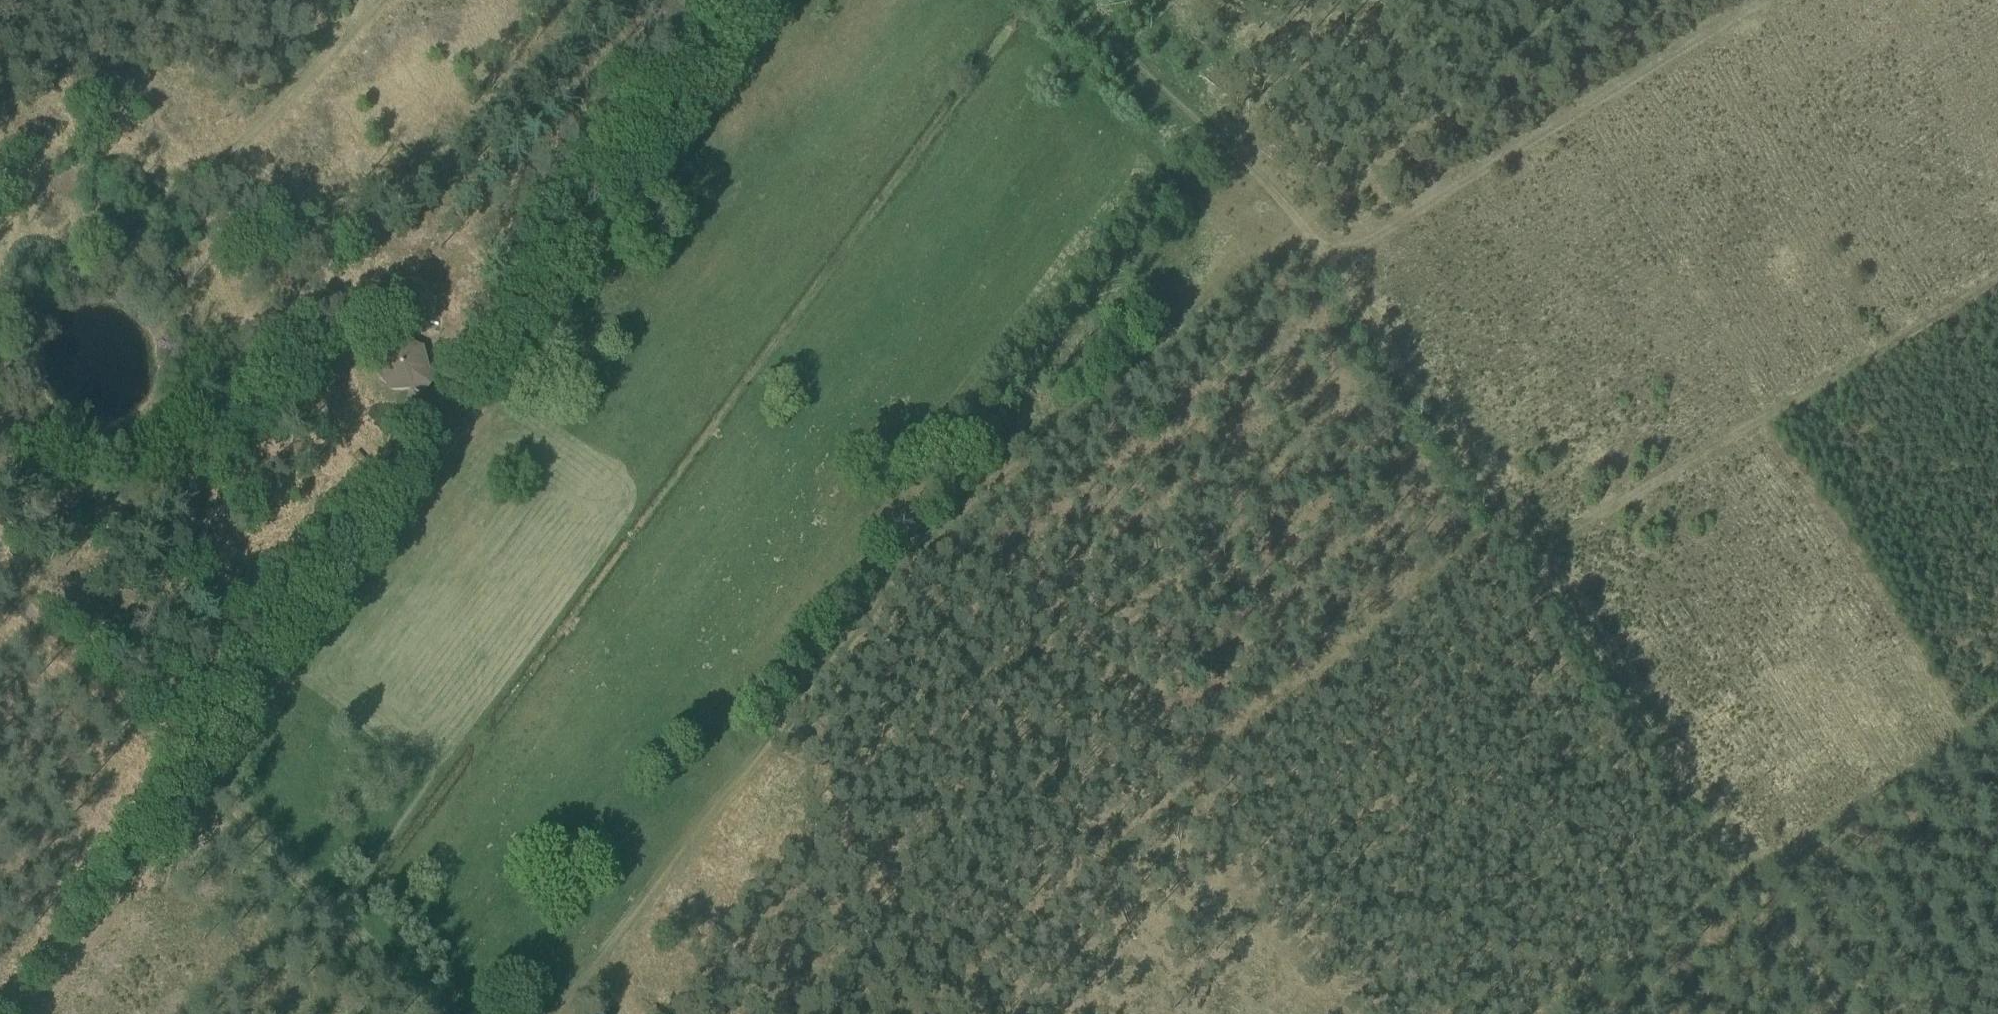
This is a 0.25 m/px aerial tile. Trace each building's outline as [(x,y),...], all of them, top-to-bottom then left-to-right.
[(372,374),(390,393),(411,391),(422,399),(438,378),(428,370),(421,349),(398,337),(376,350),(372,374)]
